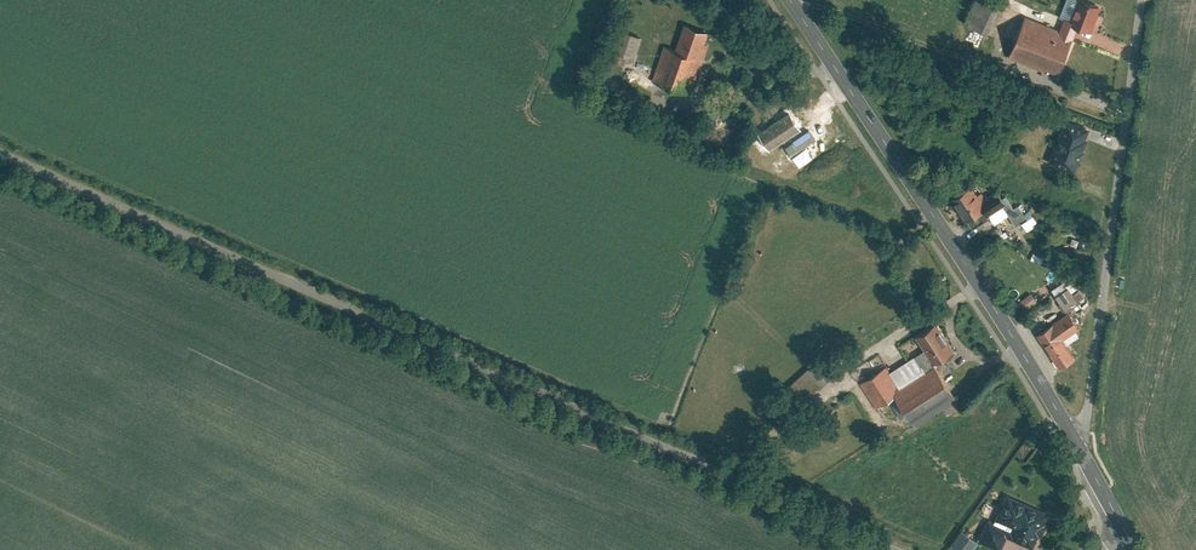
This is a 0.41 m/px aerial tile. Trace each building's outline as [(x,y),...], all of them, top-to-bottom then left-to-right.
[(969,24),(987,32),(1001,0),(979,0),(969,24)] [(1027,17),(1012,53),(1062,73),(1083,23),(1096,29),(1106,3),(1098,0),(1070,0),(1064,14),(1071,17),(1064,32),(1027,17)] [(668,43),(655,80),(692,92),(700,69),(704,71),(714,41),(709,39),(713,28),(690,20),(681,47),(668,43)] [(647,35),(631,29),(620,60),(629,64),(632,55),(639,58),(647,35)] [(1053,163),(1078,171),(1093,127),(1068,119),(1053,163)] [(1045,157),(1053,160),(1058,140),(1050,138),(1045,157)] [(975,186),(954,198),(969,222),(989,210),(975,186)] [(990,211),(999,223),(1011,215),(1017,225),(1030,217),(1022,204),(1017,208),(1010,198),(990,211)] [(1024,221),(1029,230),(1041,223),(1036,214),(1024,221)] [(1076,260),(1071,274),(1083,278),(1088,265),(1076,260)] [(1054,289),(1070,310),(1089,296),(1077,280),(1069,285),(1066,280),(1054,289)] [(1022,304),(1027,310),(1038,302),(1033,295),(1022,304)] [(1062,368),(1079,357),(1066,339),(1083,327),(1072,312),(1039,334),(1062,368)] [(926,348),(936,365),(958,352),(938,320),(917,333),(926,348)] [(891,369),(903,390),(938,368),(936,365),(926,348),(891,369)] [(903,390),(891,369),(888,366),(861,382),(876,407),(898,394),(897,393),(903,390)] [(898,394),(916,425),(960,399),(941,367),(938,368),(903,390),(897,393),(898,394)] [(978,535),(1002,546),(1008,532),(1035,545),(1051,511),(1008,490),(992,522),(986,519),(978,535)] [(951,546),(957,549),(972,549),(979,540),(962,529),(951,546)]
